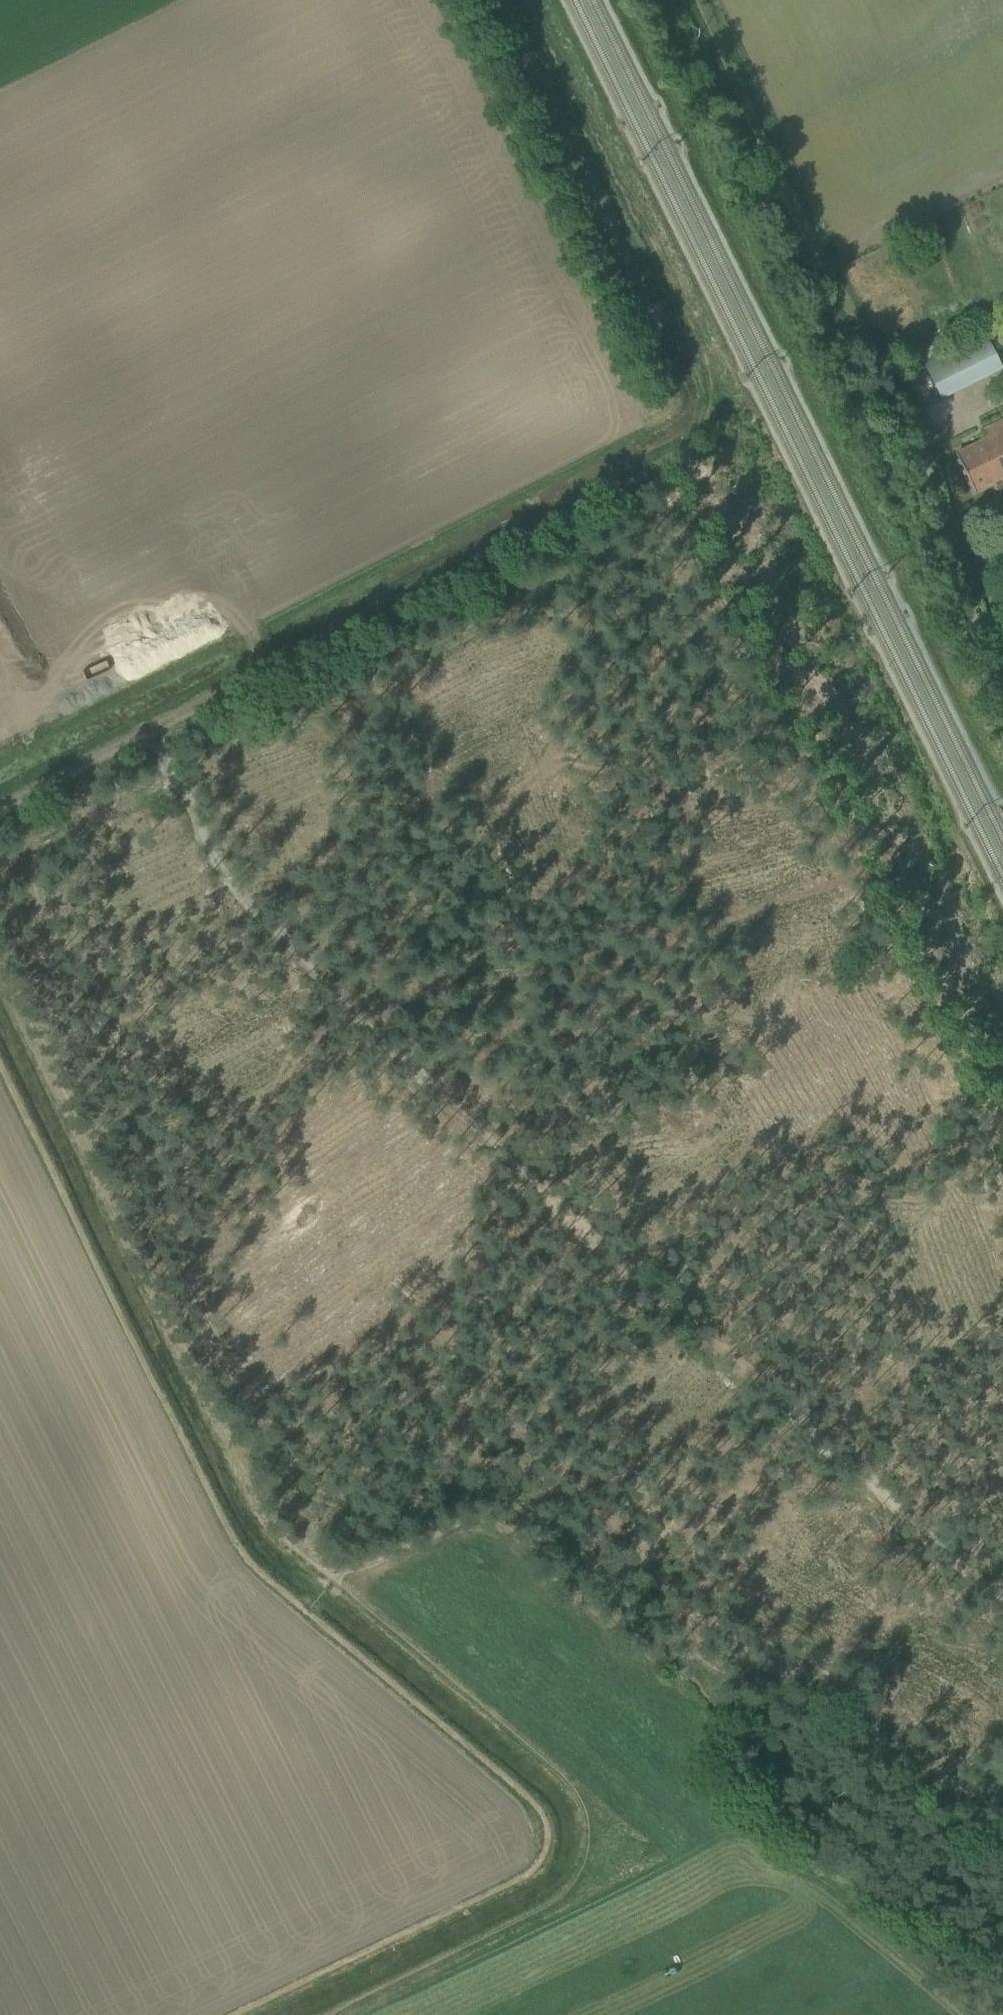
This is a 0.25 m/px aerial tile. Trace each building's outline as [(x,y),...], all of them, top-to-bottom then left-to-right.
[(939,397),(957,388),(999,368),(984,335),(941,355),(923,364),(939,397)] [(956,454),(974,491),(1002,477),(1002,421),(984,431),(987,438),(956,454)]
